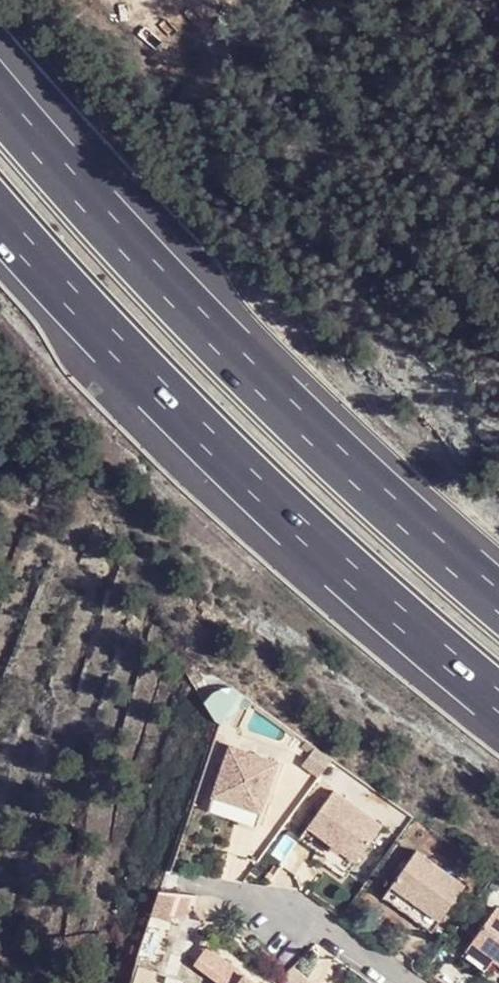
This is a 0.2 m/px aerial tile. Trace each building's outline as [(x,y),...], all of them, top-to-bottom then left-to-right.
[(320,763),(295,745),(290,752),(299,758),(291,770),(308,781),(320,763)] [(269,769),(220,754),(204,806),(252,821),(269,769)] [(372,832),(322,797),(297,834),(313,845),(346,868),(372,832)] [(252,821),(204,806),(199,820),(248,835),(252,821)] [(313,845),(297,834),(288,846),(304,857),(313,845)] [(428,894),(444,906),(457,888),(409,852),(395,870),(428,894)] [(431,923),(444,906),(428,894),(395,870),(383,885),(431,923)] [(421,936),(431,923),(383,885),(373,898),(421,936)] [(178,893),(159,890),(151,914),(171,920),(178,893)] [(477,930),(498,946),(498,918),(491,913),(477,930)] [(477,930),(463,949),(498,976),(498,946),(477,930)] [(193,965),(220,982),(263,982),(202,946),(193,965)] [(463,949),(452,963),(476,982),(494,982),(498,978),(498,976),(463,949)] [(130,982),(148,982),(152,967),(135,962),(130,982)]
